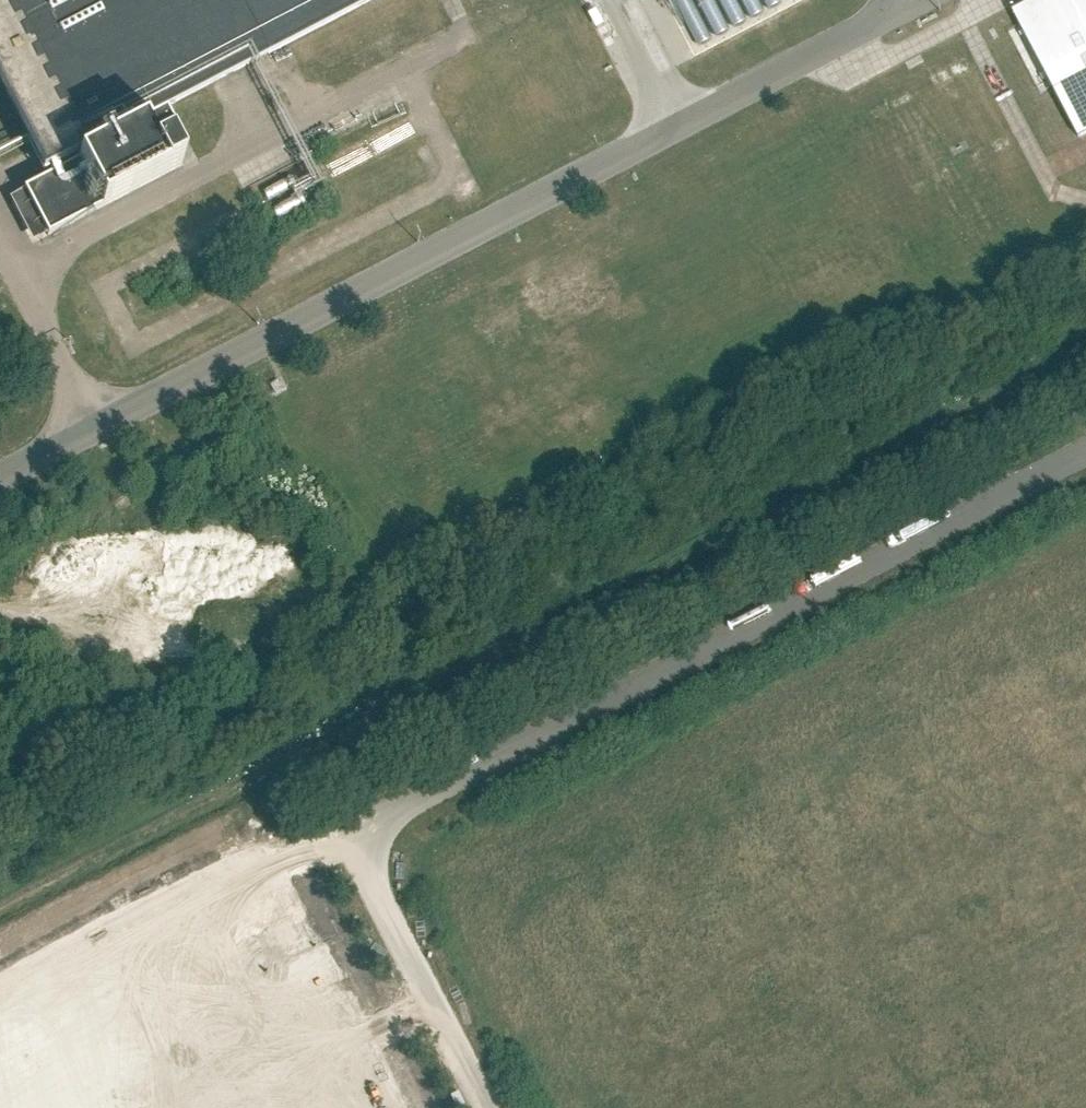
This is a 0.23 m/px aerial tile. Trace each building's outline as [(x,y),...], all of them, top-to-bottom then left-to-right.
[(54,166),(35,176),(61,228),(180,166),(167,141),(168,141),(161,126),(145,135),(141,127),(140,127),(138,122),(373,0),(0,0),(0,64),(54,166)] [(1085,133),(1085,0),(1037,0),(1014,12),(1079,137),(1085,133)] [(263,195),(272,208),(289,196),(280,183),(263,195)]
